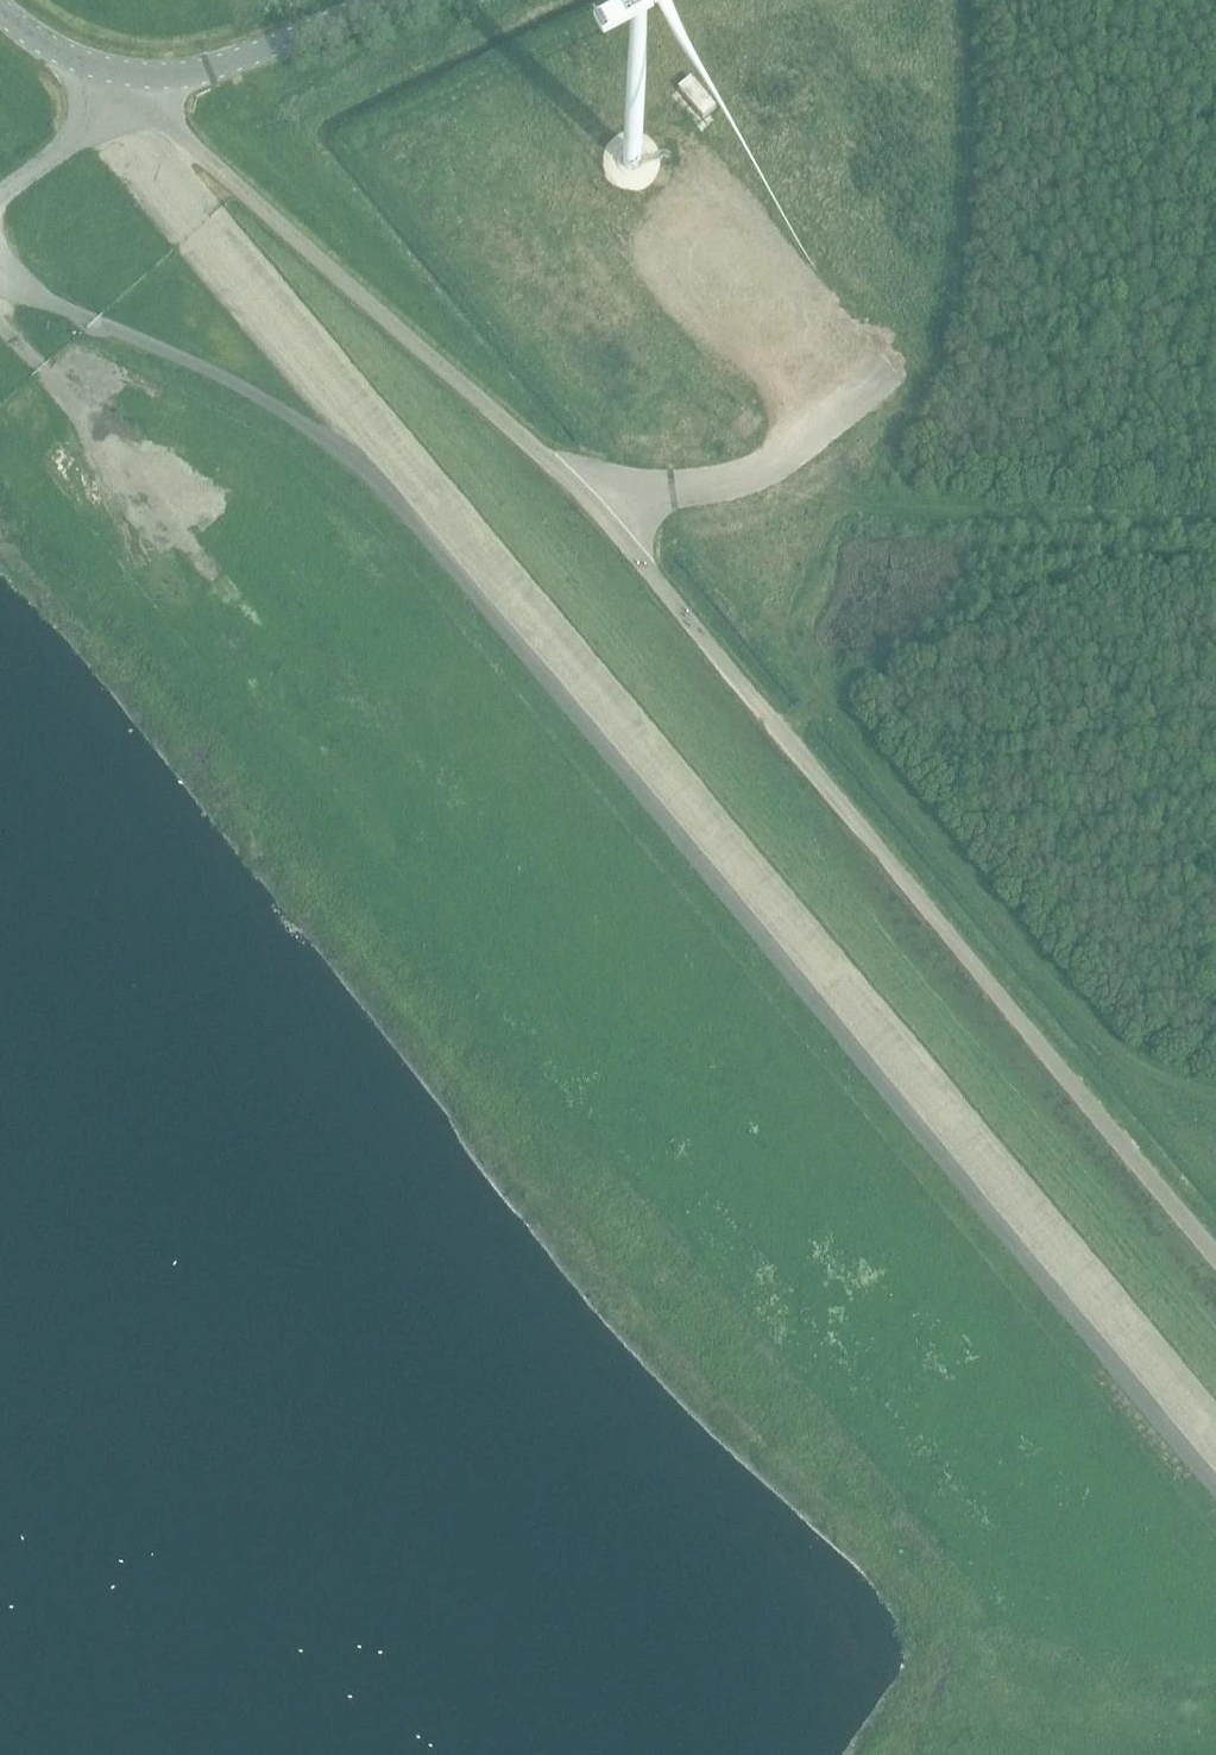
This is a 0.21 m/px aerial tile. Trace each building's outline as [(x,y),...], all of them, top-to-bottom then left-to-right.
[(691,79),(678,89),(703,118),(715,108),(691,79)] [(621,160),(621,161),(621,162),(621,163),(621,164),(622,165),(622,166),(623,166),(623,167),(624,168),(625,169),(626,169),(627,170),(628,170),(629,170),(630,170),(631,170),(632,170),(633,170),(634,169),(635,169),(636,168),(637,167),(638,166),(638,165),(639,165),(639,164),(639,163),(639,162),(639,161),(639,160),(639,159),(639,158),(638,157),(638,156),(638,155),(637,155),(637,154),(636,154),(635,153),(634,152),(633,152),(632,152),(631,152),(630,152),(629,152),(628,152),(627,152),(626,153),(625,153),(624,154),(623,154),(623,155),(622,156),(622,157),(621,158),(621,159),(621,160)]
